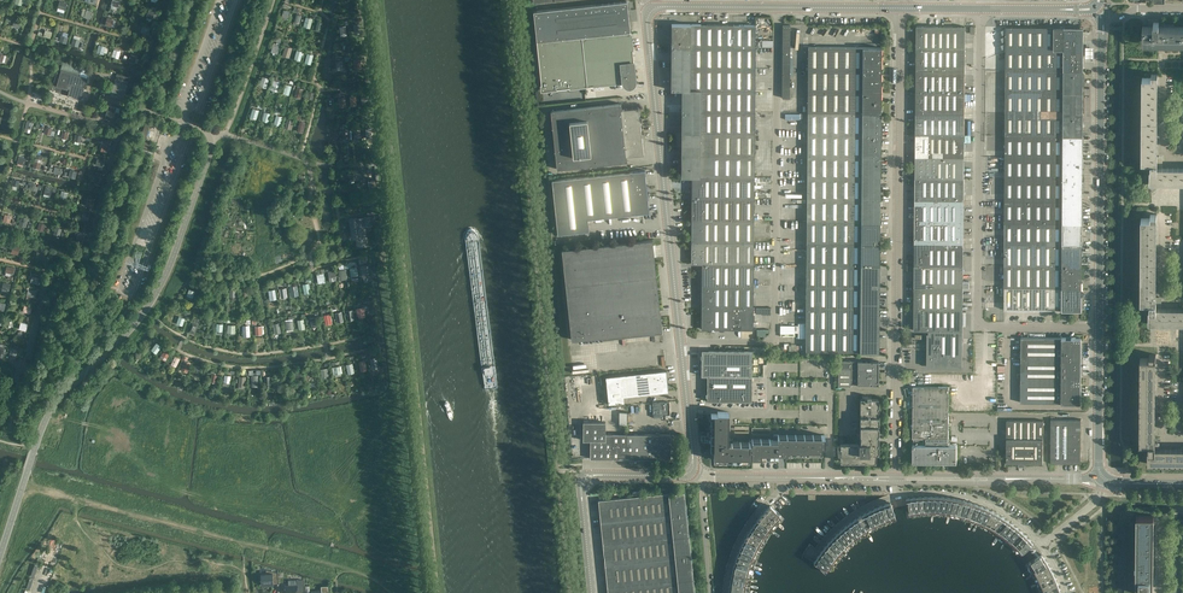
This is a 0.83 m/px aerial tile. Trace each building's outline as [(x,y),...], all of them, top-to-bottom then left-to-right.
[(57,10),(65,13),(68,3),(61,0),(57,10)] [(121,1),(118,0),(113,0),(111,8),(119,10),(121,1)] [(630,31),(629,22),(627,1),(546,10),(533,11),(536,41),(541,90),(622,82),(623,84),(625,86),(627,87),(629,87),(632,86),(634,85),(635,82),(635,80),(630,32),(630,31)] [(86,14),(87,8),(81,6),(79,12),(86,14)] [(148,15),(150,9),(143,7),(141,13),(148,15)] [(291,10),(284,8),(281,16),(288,19),(291,10)] [(293,24),(300,25),(302,14),(295,13),(293,24)] [(21,18),(12,15),(10,24),(19,27),(21,18)] [(314,18),(308,16),(304,25),(310,27),(314,18)] [(105,25),(115,27),(117,20),(107,17),(105,25)] [(1149,41),(1182,41),(1182,26),(1159,26),(1159,19),(1147,19),(1147,26),(1143,26),(1143,41),(1149,41)] [(322,32),(324,22),(318,20),(316,30),(322,32)] [(753,258),(753,248),(755,25),(671,24),(670,90),(681,90),(681,121),(681,177),(692,177),(691,264),(702,264),(701,330),(753,330),(753,292),(753,270),(753,258)] [(790,25),(782,25),(782,98),(789,98),(790,25)] [(962,367),(962,344),(963,287),(969,287),(969,281),(963,281),(963,266),(965,27),(916,26),(914,261),(914,264),(913,330),(928,331),(928,333),(927,333),(926,366),(962,367)] [(51,30),(43,27),(41,35),(48,37),(51,30)] [(1005,129),(1005,135),(1004,157),(1004,244),(1004,310),(1081,310),(1081,267),(1082,258),(1081,256),(1082,253),(1082,223),(1082,107),(1083,27),(1005,27),(1005,113),(1005,114),(1005,128),(1005,129)] [(68,43),(69,36),(62,35),(60,41),(68,43)] [(75,45),(77,38),(70,36),(68,43),(75,45)] [(278,53),(282,39),(278,38),(277,43),(274,42),(272,51),(278,53)] [(105,52),(107,46),(100,44),(98,50),(105,52)] [(293,49),(286,47),(284,55),(291,57),(293,49)] [(878,352),(879,272),(879,251),(881,47),(808,47),(807,112),(806,272),(806,287),(805,352),(878,352)] [(114,49),(113,57),(121,58),(123,50),(114,49)] [(301,61),(304,51),(297,49),(295,59),(301,61)] [(130,59),(132,52),(125,50),(123,57),(130,59)] [(311,65),(314,55),(308,53),(305,63),(311,65)] [(86,82),(87,78),(79,76),(81,67),(63,62),(59,73),(56,72),(53,86),(50,85),(49,89),(52,89),(51,90),(68,95),(69,93),(73,94),(72,95),(81,98),(83,89),(84,89),(86,82)] [(1149,183),(1182,183),(1182,170),(1161,170),(1161,161),(1154,161),(1155,78),(1157,78),(1157,74),(1151,73),(1150,77),(1142,77),(1141,161),(1150,161),(1150,170),(1149,170),(1149,183)] [(125,92),(128,81),(116,77),(111,96),(119,98),(121,91),(125,92)] [(271,91),(278,93),(281,81),(274,79),(271,91)] [(289,93),(292,86),(286,84),(283,91),(289,93)] [(301,98),(304,88),(297,87),(294,97),(301,98)] [(315,91),(308,90),(307,97),(314,98),(315,91)] [(643,154),(638,113),(638,108),(621,110),(621,104),(550,111),(557,169),(627,162),(626,156),(643,154)] [(117,118),(119,111),(120,109),(120,108),(113,106),(109,105),(106,117),(109,118),(108,123),(116,125),(118,118),(117,118)] [(269,122),(272,113),(265,111),(263,120),(269,122)] [(287,118),(286,128),(293,129),(294,119),(287,118)] [(31,128),(33,121),(26,119),(24,126),(31,128)] [(140,131),(150,134),(153,124),(144,121),(140,131)] [(303,134),(306,126),(298,123),(295,131),(303,134)] [(55,130),(53,130),(53,126),(45,126),(45,137),(50,137),(50,135),(55,135),(55,130)] [(66,136),(68,130),(61,128),(59,134),(66,136)] [(338,130),(330,130),(330,141),(338,141),(338,130)] [(76,133),(75,140),(82,141),(83,134),(76,133)] [(153,157),(157,144),(143,140),(139,153),(153,157)] [(105,149),(107,143),(100,141),(98,147),(105,149)] [(39,164),(41,157),(34,155),(32,162),(39,164)] [(24,164),(26,157),(19,156),(17,163),(24,164)] [(96,158),(94,168),(104,169),(105,159),(96,158)] [(62,174),(64,168),(55,166),(54,172),(62,174)] [(72,175),(73,169),(67,167),(65,173),(72,175)] [(96,177),(98,170),(91,168),(90,175),(96,177)] [(649,213),(645,170),(551,180),(557,235),(588,232),(587,220),(649,213)] [(20,180),(13,179),(11,186),(18,187),(20,180)] [(378,190),(377,179),(370,180),(371,190),(378,190)] [(27,188),(35,190),(37,183),(29,181),(27,188)] [(48,194),(50,188),(43,186),(41,192),(48,194)] [(87,211),(80,209),(78,216),(86,218),(87,211)] [(5,213),(3,221),(10,223),(13,215),(5,213)] [(1153,296),(1154,219),(1156,219),(1156,215),(1150,215),(1150,218),(1141,218),(1141,260),(1140,302),(1149,302),(1149,310),(1150,310),(1150,323),(1182,324),(1182,310),(1160,310),(1160,308),(1160,303),(1153,303),(1153,296)] [(25,218),(17,216),(16,222),(23,224),(25,218)] [(367,246),(365,227),(372,226),(371,216),(364,217),(364,221),(357,221),(357,218),(349,219),(351,236),(354,236),(354,240),(356,239),(357,247),(367,246)] [(40,222),(38,229),(44,231),(46,224),(40,222)] [(58,226),(50,224),(48,230),(56,232),(58,226)] [(76,239),(83,241),(85,234),(78,232),(76,239)] [(659,310),(653,246),(652,240),(561,249),(571,340),(610,336),(610,333),(658,328),(658,322),(661,322),(659,310)] [(17,244),(10,242),(8,248),(16,251),(17,244)] [(36,258),(44,260),(46,252),(38,250),(36,258)] [(12,265),(4,263),(3,269),(10,271),(12,265)] [(330,281),(337,280),(336,270),(329,271),(330,281)] [(318,283),(326,282),(324,272),(317,273),(318,283)] [(38,283),(39,276),(32,275),(31,282),(38,283)] [(2,288),(10,290),(12,283),(4,281),(2,288)] [(314,293),(312,282),(303,283),(304,294),(314,293)] [(33,288),(25,286),(23,293),(31,295),(33,288)] [(280,288),(281,298),(288,296),(287,287),(280,288)] [(186,295),(193,297),(195,291),(188,289),(186,295)] [(31,313),(33,306),(25,304),(23,311),(31,313)] [(347,310),(348,320),(355,319),(354,309),(347,310)] [(336,312),(338,322),(344,321),(342,311),(336,312)] [(183,325),(186,317),(179,315),(176,323),(183,325)] [(308,319),(310,327),(317,326),(315,317),(308,319)] [(304,318),(298,319),(299,329),(306,328),(304,318)] [(25,323),(17,321),(15,328),(23,330),(25,323)] [(197,325),(192,323),(189,332),(195,334),(197,325)] [(236,324),(228,324),(228,332),(236,333),(236,324)] [(1074,338),(1020,338),(1020,403),(1080,403),(1080,387),(1082,387),(1082,376),(1081,376),(1081,343),(1082,343),(1082,340),(1084,340),(1084,336),(1074,336),(1074,338)] [(151,349),(157,353),(163,346),(157,342),(151,349)] [(170,350),(164,346),(158,356),(164,359),(170,350)] [(9,357),(17,358),(18,349),(10,348),(9,357)] [(751,402),(752,376),(752,351),(704,351),(701,353),(701,376),(707,376),(707,399),(709,402),(751,402)] [(1149,354),(1149,358),(1140,358),(1139,443),(1148,443),(1148,450),(1147,450),(1147,464),(1182,464),(1182,451),(1155,450),(1155,449),(1155,447),(1159,447),(1159,443),(1155,443),(1155,442),(1153,442),(1154,359),(1156,359),(1156,354),(1149,354)] [(177,366),(181,358),(176,355),(171,364),(177,366)] [(359,361),(361,371),(367,370),(366,360),(359,361)] [(190,363),(184,361),(180,369),(186,372),(190,363)] [(867,373),(878,373),(878,362),(850,361),(837,361),(837,369),(867,369),(867,373)] [(348,374),(355,373),(354,363),(347,364),(348,374)] [(193,375),(200,376),(201,366),(195,365),(193,375)] [(328,367),(321,369),(322,376),(330,375),(328,367)] [(878,385),(878,373),(867,373),(867,369),(837,369),(837,387),(850,387),(850,385),(873,385),(878,385)] [(668,392),(666,371),(605,378),(608,404),(624,403),(624,397),(668,392)] [(948,411),(952,411),(991,412),(992,375),(938,374),(923,374),(923,387),(913,387),(913,438),(913,444),(912,444),(912,462),(956,462),(956,445),(947,445),(947,438),(948,438),(948,411)] [(840,445),(837,445),(837,454),(840,454),(840,462),(875,462),(876,452),(877,452),(878,399),(870,399),(870,396),(862,396),(862,399),(861,399),(860,443),(840,443),(840,445)] [(668,403),(660,403),(661,419),(665,419),(665,415),(669,415),(668,403)] [(713,458),(713,461),(714,461),(733,461),(748,461),(749,461),(749,457),(751,457),(751,449),(749,449),(749,443),(732,443),(729,443),(729,441),(728,441),(728,415),(728,413),(724,413),(717,413),(717,415),(711,415),(710,450),(710,458),(713,458)] [(1050,419),(1050,463),(1079,464),(1080,419),(1050,419)] [(1006,463),(1018,463),(1042,463),(1042,420),(1006,420),(1006,463)] [(590,459),(648,459),(670,460),(670,435),(605,435),(605,423),(583,423),(583,441),(590,441),(590,459)] [(751,457),(778,457),(778,456),(785,456),(785,453),(822,453),(822,446),(824,446),(824,437),(822,437),(822,436),(777,435),(777,438),(772,438),(772,440),(751,440),(751,443),(749,443),(749,449),(751,449),(751,457)] [(599,512),(607,592),(694,592),(684,492),(639,496),(632,497),(598,501),(599,512)] [(953,499),(950,513),(956,514),(958,500),(953,499)] [(958,500),(956,514),(961,515),(964,501),(958,500)] [(964,501),(961,515),(966,516),(970,503),(964,501)] [(895,517),(891,505),(890,503),(885,505),(890,518),(895,517)] [(970,503),(966,516),(971,518),(975,505),(970,503)] [(879,507),(885,520),(890,518),(885,505),(879,507)] [(975,505),(971,518),(975,520),(981,507),(975,505)] [(766,510),(776,520),(780,517),(770,506),(766,510)] [(879,507),(874,509),(880,522),(885,520),(879,507)] [(981,507),(975,520),(980,522),(986,509),(981,507)] [(869,512),(875,525),(880,522),(874,509),(869,512)] [(986,509),(980,522),(985,524),(991,511),(986,509)] [(762,515),(773,524),(776,520),(766,510),(762,515)] [(985,524),(989,527),(996,514),(991,511),(985,524)] [(869,512),(864,515),(871,527),(875,525),(869,512)] [(989,527),(994,529),(1001,517),(996,514),(989,527)] [(762,515),(759,519),(770,528),(773,524),(762,515)] [(864,515),(859,518),(866,530),(871,527),(864,515)] [(1151,516),(1138,515),(1137,592),(1151,592),(1151,585),(1154,585),(1154,576),(1151,576),(1151,516)] [(998,532),(1006,520),(1001,517),(994,529),(998,532)] [(866,530),(859,518),(854,521),(862,533),(866,530)] [(759,519),(755,524),(767,532),(770,528),(759,519)] [(1003,535),(1011,524),(1006,520),(998,532),(1003,535)] [(854,521),(849,524),(858,536),(862,533),(854,521)] [(764,537),(767,532),(755,524),(752,529),(764,537)] [(858,536),(849,524),(845,528),(854,539),(858,536)] [(1003,535),(1007,538),(1016,527),(1011,524),(1003,535)] [(1007,538),(1011,542),(1020,531),(1016,527),(1007,538)] [(845,528),(840,532),(850,542),(854,539),(845,528)] [(752,529),(749,533),(761,541),(764,537),(752,529)] [(1011,542),(1014,545),(1024,535),(1020,531),(1011,542)] [(850,542),(840,532),(836,536),(846,546),(850,542)] [(758,545),(761,541),(749,533),(746,538),(758,545)] [(1014,545),(1018,549),(1028,539),(1024,535),(1014,545)] [(836,536),(832,540),(842,550),(846,546),(836,536)] [(746,538),(743,544),(756,550),(758,545),(746,538)] [(1028,539),(1018,549),(1022,553),(1032,543),(1028,539)] [(839,554),(842,550),(832,540),(828,544),(839,554)] [(754,555),(756,550),(743,544),(741,549),(754,555)] [(828,544),(824,549),(836,558),(839,554),(828,544)] [(741,549),(738,554),(752,559),(754,555),(741,549)] [(821,554),(833,562),(836,558),(824,549),(821,554)] [(750,564),(752,559),(738,554),(736,560),(750,564)] [(821,554),(818,558),(830,566),(833,562),(821,554)] [(1041,554),(1036,558),(1029,562),(1032,567),(1044,559),(1041,554)] [(818,558),(815,563),(821,567),(820,568),(825,573),(830,566),(818,558)] [(1044,559),(1032,567),(1035,571),(1047,564),(1044,559)] [(736,560),(735,565),(748,569),(750,564),(736,560)] [(1047,564),(1035,571),(1037,576),(1050,569),(1047,564)] [(747,574),(748,569),(735,565),(733,571),(747,574)] [(1050,569),(1037,576),(1040,580),(1052,574),(1050,569)] [(261,574),(262,586),(268,585),(268,587),(271,586),(271,585),(274,585),(274,583),(277,583),(277,572),(266,570),(266,573),(261,574)] [(733,571),(732,576),(746,579),(747,574),(733,571)] [(1052,574),(1040,580),(1042,585),(1055,580),(1052,574)] [(285,586),(286,592),(298,592),(303,592),(302,580),(297,580),(289,581),(289,586),(285,586)] [(1055,580),(1042,585),(1044,590),(1057,585),(1055,580)] [(1044,590),(1045,592),(1051,592),(1059,590),(1057,585),(1044,590)]
